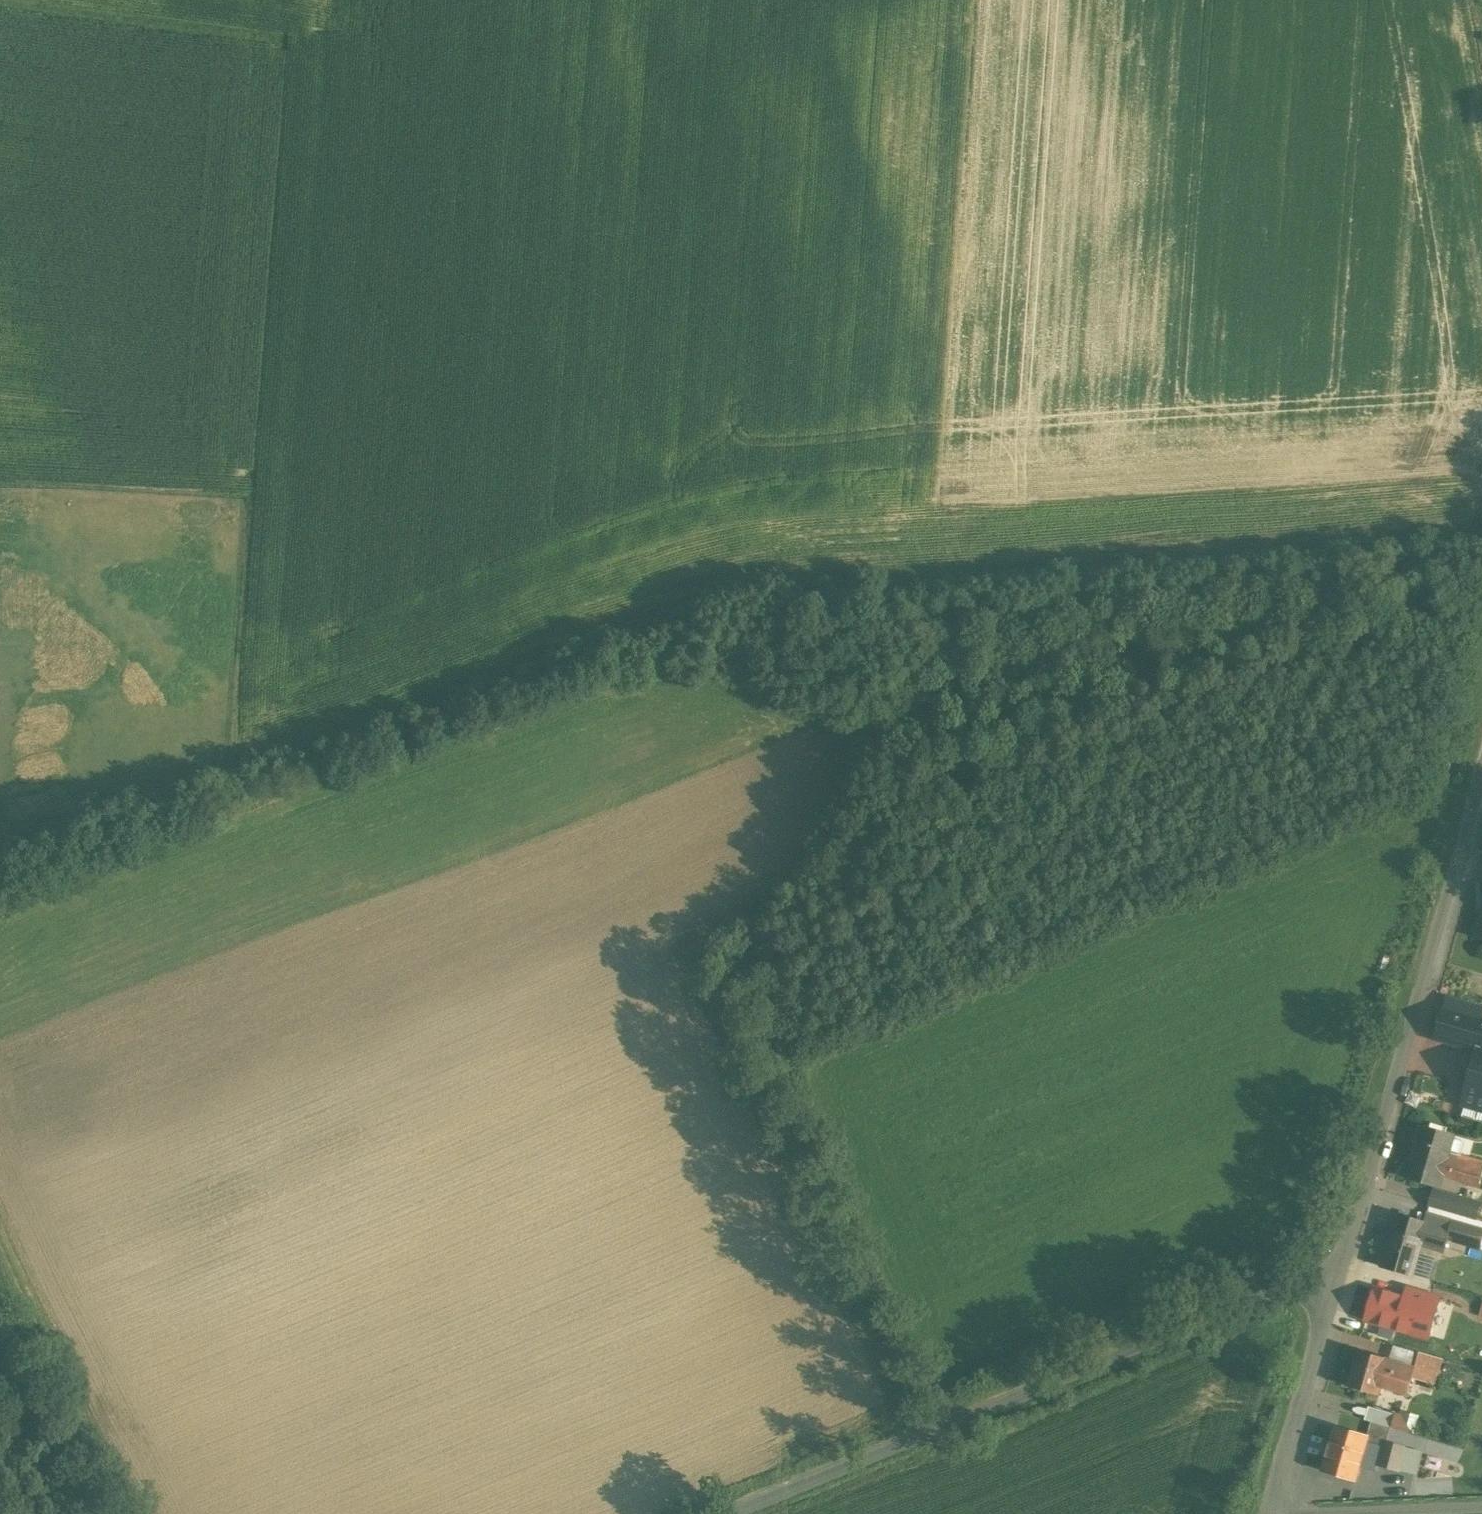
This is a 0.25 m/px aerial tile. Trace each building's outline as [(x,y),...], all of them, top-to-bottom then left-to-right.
[(1480,1018),(1443,1007),(1435,1038),(1470,1048),(1480,1018)] [(1480,1018),(1470,1048),(1477,1050),(1464,1093),(1465,1093),(1462,1104),(1481,1110),(1481,1018),(1480,1018)] [(1419,1125),(1414,1143),(1417,1144),(1407,1178),(1439,1187),(1442,1176),(1479,1186),(1481,1175),(1481,1161),(1448,1152),(1453,1135),(1419,1125)] [(1463,1199),(1434,1191),(1430,1205),(1459,1213),(1463,1199)] [(1481,1204),(1463,1199),(1459,1213),(1477,1218),(1481,1204)] [(1430,1205),(1428,1213),(1453,1219),(1459,1213),(1430,1205)] [(1425,1224),(1397,1216),(1382,1266),(1412,1274),(1421,1243),(1444,1250),(1447,1238),(1453,1219),(1428,1213),(1425,1224)] [(1447,1238),(1480,1247),(1481,1239),(1481,1219),(1477,1218),(1459,1213),(1453,1219),(1447,1238)] [(1415,1368),(1357,1351),(1347,1385),(1380,1394),(1384,1378),(1393,1381),(1392,1386),(1408,1391),(1415,1368)] [(1395,1414),(1368,1406),(1365,1419),(1371,1421),(1390,1426),(1392,1427),(1395,1414)] [(1403,1416),(1395,1414),(1392,1427),(1391,1427),(1413,1433),(1418,1415),(1404,1411),(1403,1416)] [(1390,1426),(1371,1421),(1367,1436),(1365,1443),(1381,1448),(1383,1441),(1386,1442),(1390,1426)] [(1367,1436),(1335,1427),(1323,1470),(1355,1479),(1359,1467),(1365,1443),(1367,1436)] [(1386,1442),(1383,1441),(1381,1448),(1376,1464),(1415,1475),(1422,1452),(1386,1442)] [(1381,1448),(1365,1443),(1359,1467),(1374,1471),(1376,1464),(1381,1448)]
